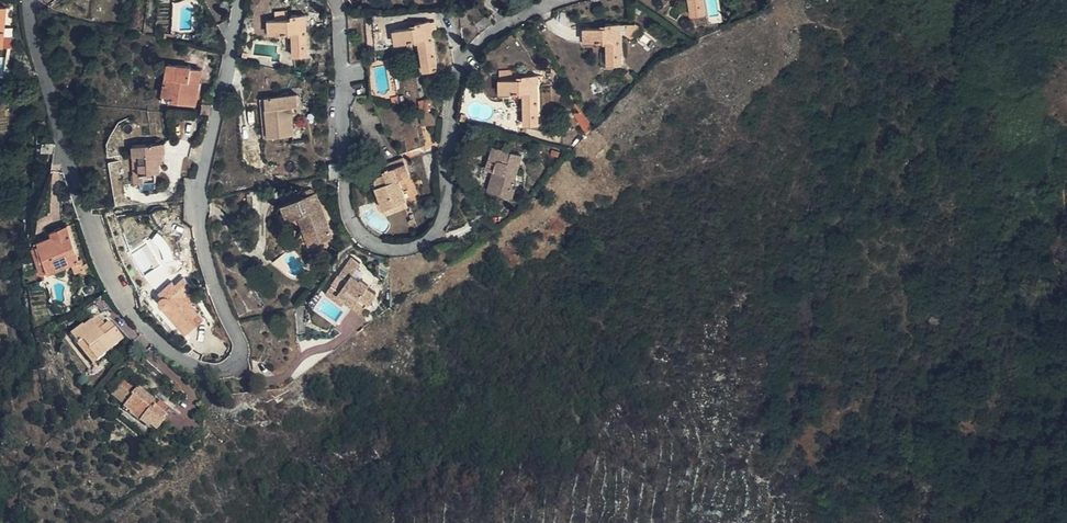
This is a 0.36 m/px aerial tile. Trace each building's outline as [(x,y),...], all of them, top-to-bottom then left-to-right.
[(704,0),(689,0),(691,14),(706,12),(704,0)] [(644,9),(638,5),(634,10),(640,14),(644,9)] [(275,10),(275,19),(288,18),(288,10),(275,10)] [(288,18),(275,19),(271,19),(272,33),(293,31),(294,55),(308,55),(306,14),(292,14),(292,18),(288,18)] [(438,68),(431,20),(417,22),(417,25),(396,29),(398,42),(419,39),(424,71),(438,68)] [(621,32),(621,23),(621,22),(606,23),(606,26),(585,27),(585,40),(607,40),(607,64),(621,63),(621,32)] [(634,23),(626,23),(625,32),(625,33),(633,38),(641,28),(634,23)] [(4,35),(3,46),(15,47),(16,35),(4,35)] [(191,67),(192,65),(168,61),(163,92),(173,94),(172,98),(196,103),(202,69),(191,67)] [(555,69),(543,69),(543,84),(562,82),(555,69)] [(538,123),(538,74),(523,75),(524,78),(503,79),(503,92),(523,91),(524,124),(538,123)] [(295,133),(292,110),(291,104),(295,104),(298,104),(298,93),(264,97),(268,136),(295,133)] [(418,100),(419,107),(429,110),(427,98),(418,100)] [(580,112),(584,110),(579,102),(575,104),(580,112)] [(437,123),(437,113),(429,110),(419,107),(422,124),(437,123)] [(589,131),(593,127),(584,110),(580,112),(578,113),(589,131)] [(133,144),(133,153),(140,154),(140,172),(144,173),(146,171),(156,171),(160,170),(160,162),(160,152),(163,152),(166,152),(166,141),(133,144)] [(494,170),(489,188),(506,193),(513,196),(515,187),(512,186),(522,155),(493,146),(486,167),(494,170)] [(140,154),(133,153),(135,182),(144,181),(144,173),(140,172),(140,154)] [(385,208),(406,200),(407,199),(400,177),(410,174),(403,156),(376,166),(378,175),(375,178),(376,185),(375,186),(383,208),(385,208)] [(329,178),(339,178),(338,166),(338,163),(328,163),(329,171),(329,178)] [(144,173),(144,181),(156,180),(156,171),(146,171),(144,173)] [(506,193),(489,188),(487,192),(505,198),(506,193)] [(332,237),(316,191),(282,205),(287,219),(299,215),(310,245),(332,237)] [(408,206),(406,200),(385,208),(387,214),(408,206)] [(53,234),(40,238),(50,270),(73,262),(80,260),(68,224),(52,229),(53,234)] [(168,257),(174,252),(166,242),(162,239),(160,235),(154,240),(168,257)] [(50,270),(40,238),(32,240),(41,273),(50,270)] [(166,242),(174,252),(178,248),(170,239),(168,240),(166,242)] [(339,273),(330,284),(339,290),(337,293),(345,299),(347,296),(355,302),(353,304),(352,306),(361,311),(367,301),(369,303),(376,292),(364,284),(365,282),(359,278),(358,280),(351,274),(356,268),(360,263),(351,257),(340,274),(339,273)] [(83,259),(80,260),(73,262),(76,272),(81,270),(82,272),(87,271),(83,259)] [(370,278),(356,268),(351,274),(358,280),(359,278),(365,282),(367,283),(370,278)] [(203,316),(192,303),(185,294),(190,290),(194,286),(184,276),(176,283),(173,279),(160,291),(162,294),(161,298),(161,302),(186,331),(203,316)] [(339,290),(330,284),(325,292),(341,304),(345,299),(337,293),(339,290)] [(185,294),(192,303),(197,297),(190,290),(185,294)] [(97,316),(90,322),(98,331),(105,325),(97,316)] [(69,337),(76,346),(81,342),(97,361),(105,354),(104,353),(122,337),(109,321),(105,325),(98,331),(90,322),(83,328),(82,327),(69,337)] [(81,342),(76,346),(92,366),(97,361),(81,342)] [(130,395),(131,394),(119,385),(111,395),(125,406),(132,396),(130,395)] [(137,387),(134,391),(153,406),(156,402),(137,387)] [(134,391),(131,394),(130,395),(132,396),(125,406),(123,408),(129,413),(129,414),(148,429),(149,427),(155,432),(163,422),(161,420),(165,415),(153,406),(134,391)]
